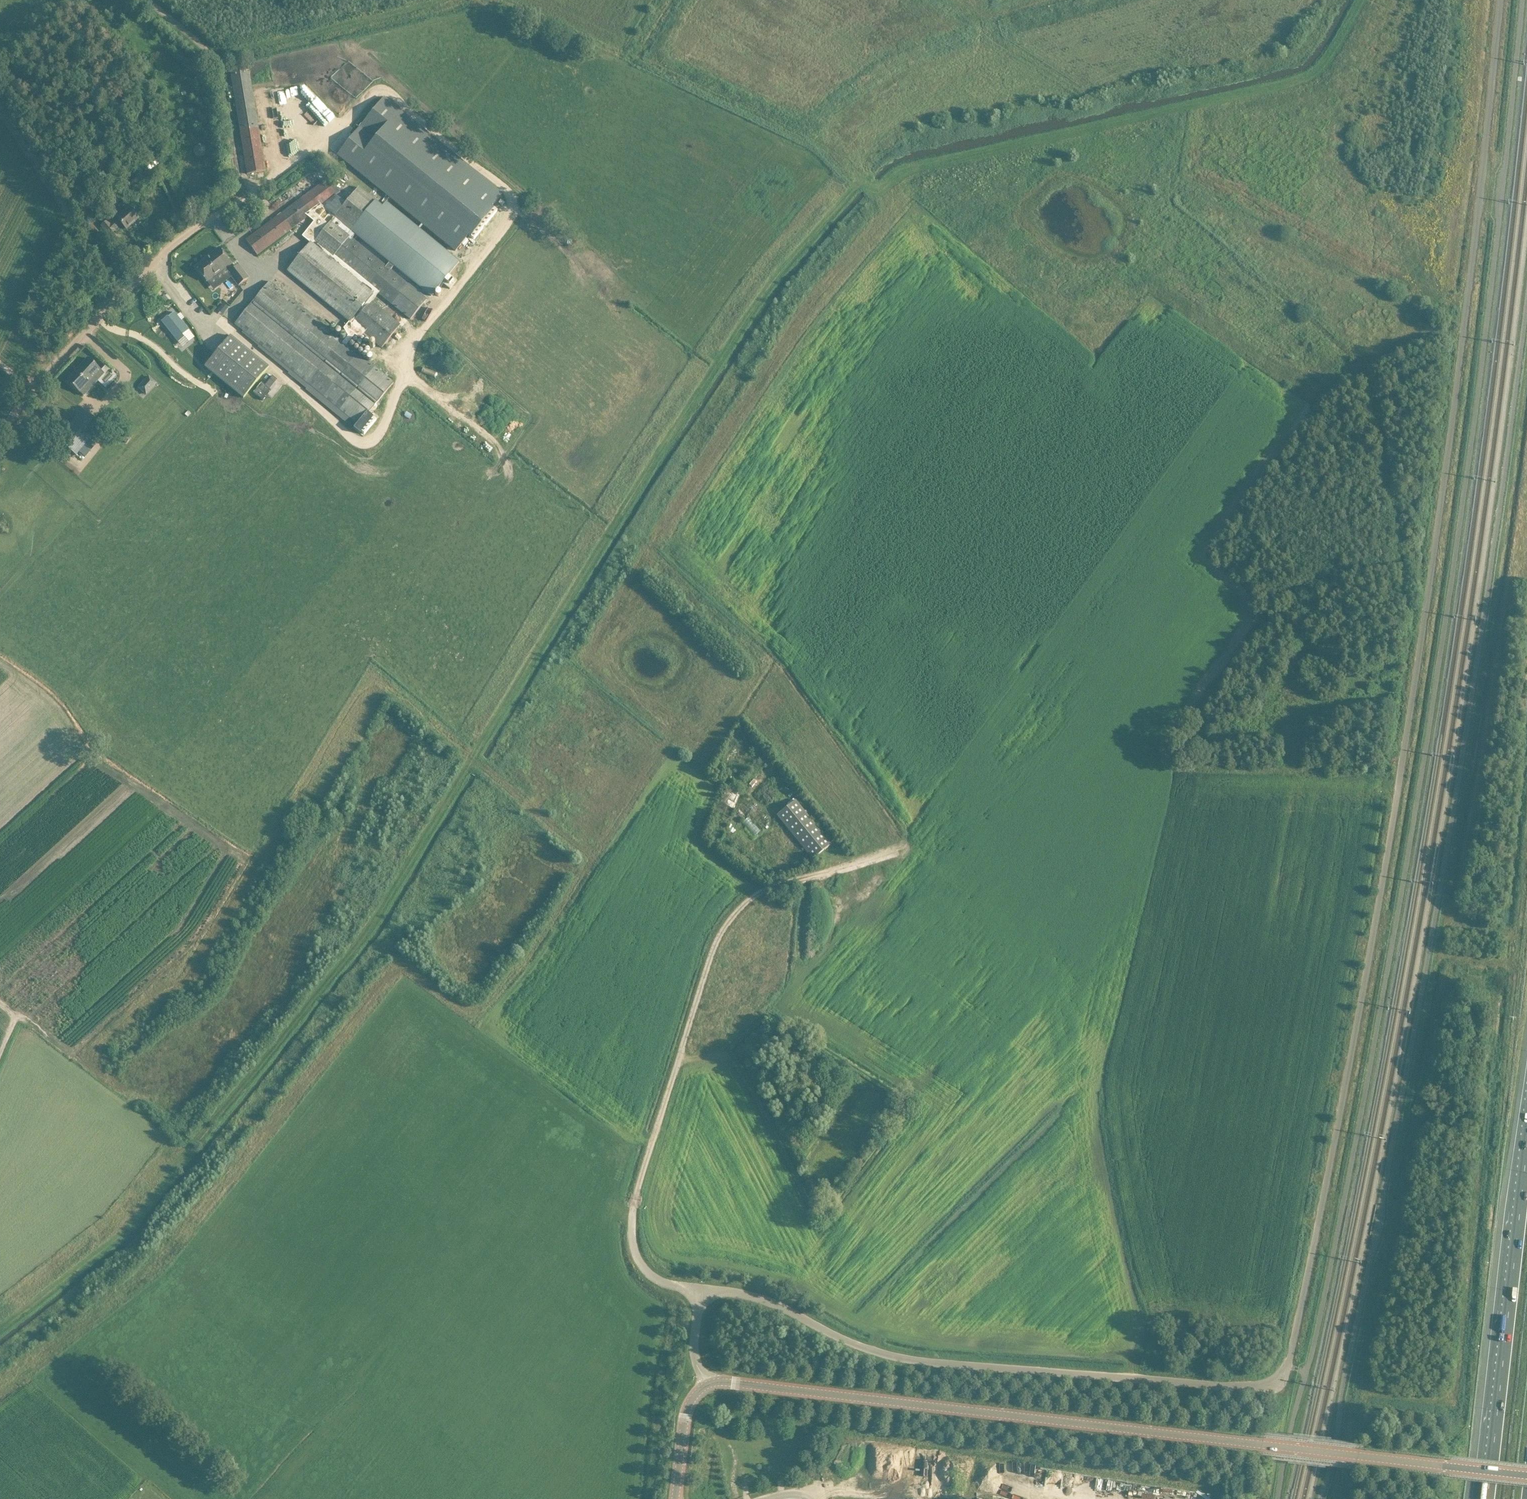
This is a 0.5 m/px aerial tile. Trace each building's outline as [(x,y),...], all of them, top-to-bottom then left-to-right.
[(247,174),(265,171),(250,70),(232,73),(247,174)] [(373,111),(337,155),(456,251),(468,235),(474,240),(498,210),(492,206),(502,194),(388,101),(384,97),(373,111)] [(194,151),(194,152),(194,153),(194,154),(195,154),(195,155),(196,155),(196,156),(197,157),(198,157),(199,157),(199,158),(200,158),(201,158),(202,157),(203,157),(204,157),(204,156),(205,156),(205,155),(206,155),(206,154),(206,153),(207,153),(207,152),(207,151),(207,150),(206,150),(206,149),(206,148),(205,148),(205,147),(204,147),(204,146),(203,146),(202,146),(202,145),(201,145),(200,145),(199,145),(198,146),(197,146),(196,147),(195,148),(195,149),(194,149),(194,150),(194,151)] [(109,168),(101,170),(103,176),(111,174),(109,168)] [(126,183),(131,190),(149,174),(144,168),(126,183)] [(348,336),(342,343),(341,342),(269,282),(235,323),(244,331),(242,333),(259,346),(258,347),(289,373),(288,374),(306,389),(306,390),(360,434),(362,433),(364,435),(377,420),(369,413),(394,382),(347,346),(355,335),(359,339),(364,333),(377,344),(381,348),(399,326),(400,324),(372,301),(379,293),(410,320),(425,301),(427,299),(391,269),(394,266),(431,296),(442,283),(450,289),(456,282),(449,275),(459,262),(386,202),(373,218),(366,213),(375,201),(358,187),(346,203),(336,195),(340,192),(336,186),(330,178),(325,181),(246,240),(257,255),(306,218),(308,217),(314,221),(313,222),(302,237),(310,244),(288,270),(294,275),(349,321),(343,329),(348,336)] [(88,190),(80,199),(90,207),(97,199),(88,190)] [(129,208),(122,214),(117,218),(117,219),(111,224),(108,221),(102,226),(110,236),(116,230),(115,230),(122,224),(126,229),(139,219),(129,208)] [(196,267),(202,275),(207,282),(214,276),(215,277),(232,264),(219,248),(209,256),(209,257),(206,259),(205,259),(205,260),(196,267)] [(248,278),(238,265),(229,273),(239,285),(248,278)] [(167,317),(161,321),(178,343),(184,338),(182,335),(189,330),(175,312),(168,317),(167,317)] [(244,398),(269,367),(230,335),(206,366),(244,398)] [(88,358),(67,381),(79,393),(83,397),(97,382),(105,389),(117,376),(106,366),(102,371),(88,358)] [(149,377),(139,388),(146,395),(156,384),(149,377)] [(83,410),(57,441),(76,456),(101,425),(83,410)] [(39,431),(36,438),(43,441),(46,435),(39,431)] [(125,433),(121,439),(127,443),(131,437),(125,433)] [(745,731),(721,765),(725,767),(749,734),(745,731)] [(727,805),(736,810),(742,798),(732,794),(727,805)] [(795,800),(777,815),(777,816),(784,824),(810,856),(813,860),(831,845),(795,800)] [(755,838),(762,834),(754,819),(746,823),(755,838)]
